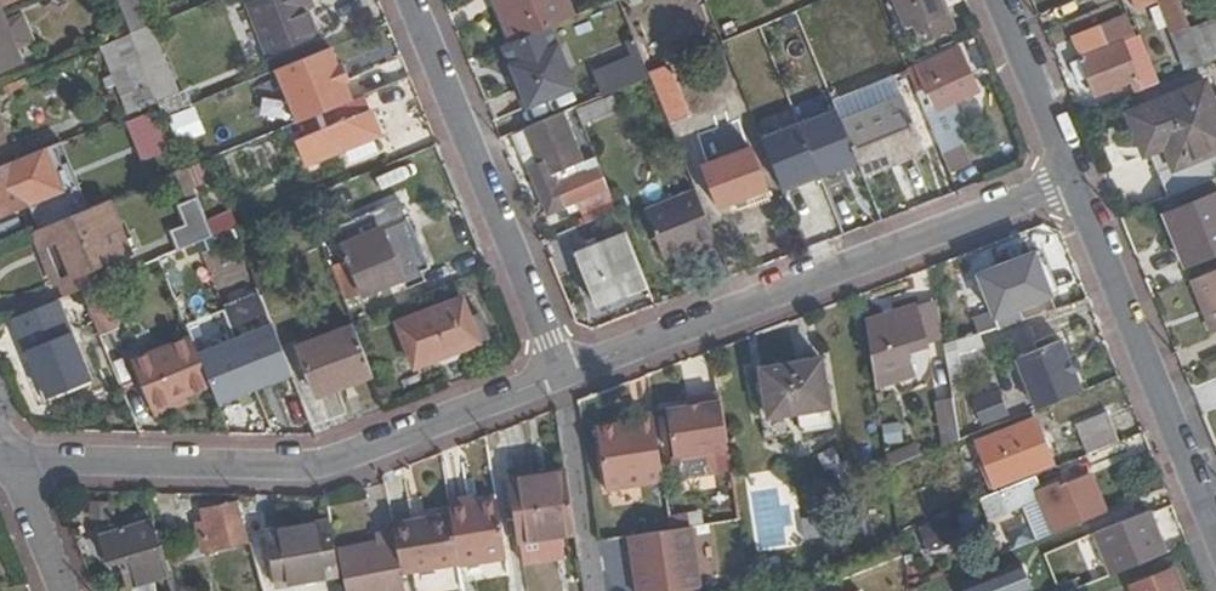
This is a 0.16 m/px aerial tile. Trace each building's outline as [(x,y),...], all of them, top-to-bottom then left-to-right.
[(21,2),(20,0),(0,0),(0,11),(21,2)] [(266,60),(313,40),(304,17),(311,15),(316,13),(311,0),(265,0),(245,8),(266,60)] [(506,46),(512,43),(494,0),(487,0),(506,46)] [(572,18),(564,0),(494,0),(512,43),(572,18)] [(939,0),(897,0),(916,46),(954,31),(939,0)] [(1177,0),(1129,0),(1133,10),(1157,0),(1171,36),(1189,29),(1188,27),(1177,0)] [(1188,27),(1215,15),(1215,8),(1213,0),(1177,0),(1188,27)] [(304,17),(313,40),(320,38),(311,15),(304,17)] [(1205,67),(1215,62),(1215,15),(1188,27),(1189,29),(1205,67)] [(649,77),(641,59),(629,64),(622,47),(614,51),(610,42),(620,37),(611,17),(577,31),(605,97),(649,77)] [(16,65),(0,25),(0,72),(16,65)] [(1069,40),(1095,96),(1136,80),(1139,88),(1156,81),(1138,36),(1108,48),(1100,27),(1069,40)] [(148,28),(128,36),(156,105),(176,97),(148,28)] [(128,36),(100,48),(127,117),(156,105),(128,36)] [(338,110),(352,104),(345,86),(338,69),(331,50),(277,72),(297,126),(338,110)] [(914,70),(932,114),(940,111),(977,96),(957,51),(914,70)] [(763,106),(791,71),(768,54),(741,89),(763,106)] [(668,64),(648,71),(666,121),(686,113),(668,64)] [(345,66),(338,69),(345,86),(351,83),(345,66)] [(916,96),(907,76),(831,106),(839,124),(901,101),(916,96)] [(1172,172),(1215,154),(1215,107),(1206,82),(1119,116),(1128,140),(1117,144),(1125,164),(1147,156),(1163,149),(1172,172)] [(176,97),(156,105),(162,119),(184,110),(178,96),(176,97)] [(921,154),(937,147),(935,143),(925,117),(916,96),(901,101),(921,154)] [(352,104),(338,110),(344,127),(303,143),(313,168),(347,154),(370,145),(386,139),(369,97),(352,104)] [(605,100),(576,112),(582,126),(611,114),(605,100)] [(839,124),(862,177),(921,154),(901,101),(839,124)] [(123,122),(141,160),(170,146),(152,108),(123,122)] [(925,117),(935,143),(950,137),(940,111),(932,114),(925,117)] [(564,114),(522,132),(532,156),(536,167),(578,149),(564,114)] [(370,145),(347,154),(351,166),(374,156),(370,145)] [(547,217),(565,209),(591,198),(582,175),(568,181),(564,172),(596,159),(590,145),(578,149),(536,167),(528,170),(547,217)] [(1155,178),(1172,172),(1163,149),(1147,156),(1155,178)] [(715,212),(764,192),(747,151),(698,171),(715,212)] [(861,199),(844,154),(790,174),(806,219),(861,199)] [(1180,193),(1215,179),(1215,154),(1172,172),(1180,193)] [(536,167),(532,156),(523,159),(528,170),(536,167)] [(0,169),(0,218),(27,207),(10,165),(0,169)] [(197,167),(184,172),(194,195),(206,191),(203,182),(197,167)] [(591,198),(608,191),(599,168),(582,175),(591,198)] [(184,172),(174,176),(186,205),(181,207),(189,227),(172,234),(179,252),(212,239),(194,195),(184,172)] [(582,221),(585,227),(617,213),(608,191),(591,198),(565,209),(569,218),(579,214),(582,221)] [(716,245),(695,192),(641,215),(661,264),(683,255),(684,259),(716,245)] [(1167,215),(1187,265),(1215,254),(1215,196),(1167,215)] [(38,232),(60,286),(65,299),(80,293),(100,285),(115,279),(110,266),(129,258),(107,204),(38,232)] [(207,222),(213,235),(231,228),(226,215),(207,222)] [(378,232),(385,250),(417,237),(410,220),(378,232)] [(38,232),(28,236),(50,290),(60,286),(38,232)] [(593,307),(646,286),(626,235),(573,258),(593,307)] [(417,237),(385,250),(352,263),(354,270),(346,274),(355,296),(401,278),(407,291),(425,283),(421,273),(430,269),(417,237)] [(1049,299),(1032,255),(976,276),(992,319),(1049,299)] [(1190,280),(1204,316),(1212,313),(1215,324),(1215,270),(1190,280)] [(80,293),(98,337),(117,329),(100,285),(80,293)] [(65,299),(9,321),(43,406),(87,388),(71,348),(98,337),(80,293),(65,299)] [(942,340),(936,300),(918,306),(930,344),(942,340)] [(434,363),(478,346),(460,302),(417,319),(434,363)] [(930,344),(918,306),(886,318),(887,320),(900,355),(930,344)] [(1204,316),(1211,333),(1215,331),(1215,324),(1212,313),(1204,316)] [(900,355),(887,320),(874,324),(887,359),(900,355)] [(952,402),(959,441),(997,426),(986,389),(1005,384),(1001,369),(1014,366),(1012,354),(1008,343),(1003,327),(977,336),(982,351),(946,362),(952,402)] [(373,377),(354,328),(298,351),(317,399),(373,377)] [(1035,410),(1081,392),(1060,340),(1014,359),(1035,410)] [(182,396),(208,385),(189,341),(128,364),(147,410),(182,396)] [(301,403),(284,359),(242,360),(243,366),(243,384),(227,384),(225,384),(232,404),(301,403)] [(833,430),(822,362),(766,372),(774,421),(797,417),(801,436),(833,430)] [(243,384),(243,366),(227,366),(227,384),(243,384)] [(727,450),(718,395),(699,398),(701,405),(688,407),(666,411),(674,458),(727,450)] [(182,396),(147,410),(150,418),(185,404),(182,396)] [(687,400),(688,407),(701,405),(699,398),(687,400)] [(933,406),(941,449),(959,441),(952,402),(933,406)] [(663,482),(653,413),(635,416),(636,422),(620,424),(597,428),(606,490),(663,482)] [(636,422),(635,416),(619,418),(620,424),(636,422)] [(1090,455),(1121,442),(1110,416),(1079,428),(1090,455)] [(972,444),(991,495),(993,494),(1009,487),(1052,470),(1033,420),(972,444)] [(672,478),(675,496),(715,490),(712,472),(672,478)] [(520,544),(575,536),(567,476),(511,484),(520,544)] [(1052,534),(1104,513),(1089,476),(1057,489),(1059,493),(1039,501),(1052,534)] [(1009,487),(993,494),(1002,515),(1018,509),(1009,487)] [(510,579),(507,561),(498,503),(477,506),(472,507),(471,501),(447,505),(448,513),(456,564),(457,569),(459,586),(460,590),(512,590),(510,579)] [(200,559),(247,546),(234,503),(200,512),(203,524),(193,527),(198,545),(196,546),(200,559)] [(914,528),(927,551),(957,534),(945,511),(914,528)] [(397,575),(456,564),(448,513),(388,525),(389,532),(397,575)] [(1108,577),(1163,554),(1146,513),(1091,536),(1108,577)] [(669,518),(671,530),(686,528),(684,516),(669,518)] [(154,581),(171,576),(153,524),(98,539),(104,566),(118,563),(125,589),(129,588),(154,581)] [(268,585),(340,576),(335,555),(334,549),(328,525),(262,533),(268,585)] [(627,537),(636,590),(686,590),(701,589),(691,527),(686,528),(671,530),(627,537)] [(397,575),(389,532),(371,536),(373,542),(374,548),(335,555),(340,576),(344,590),(381,590),(400,587),(397,575)] [(374,548),(373,542),(334,549),(335,555),(374,548)] [(1029,590),(1021,564),(956,583),(958,590),(1026,590),(1029,590)] [(1137,586),(1139,590),(1186,590),(1178,570),(1137,586)] [(154,581),(129,588),(130,590),(157,590),(154,581)]
